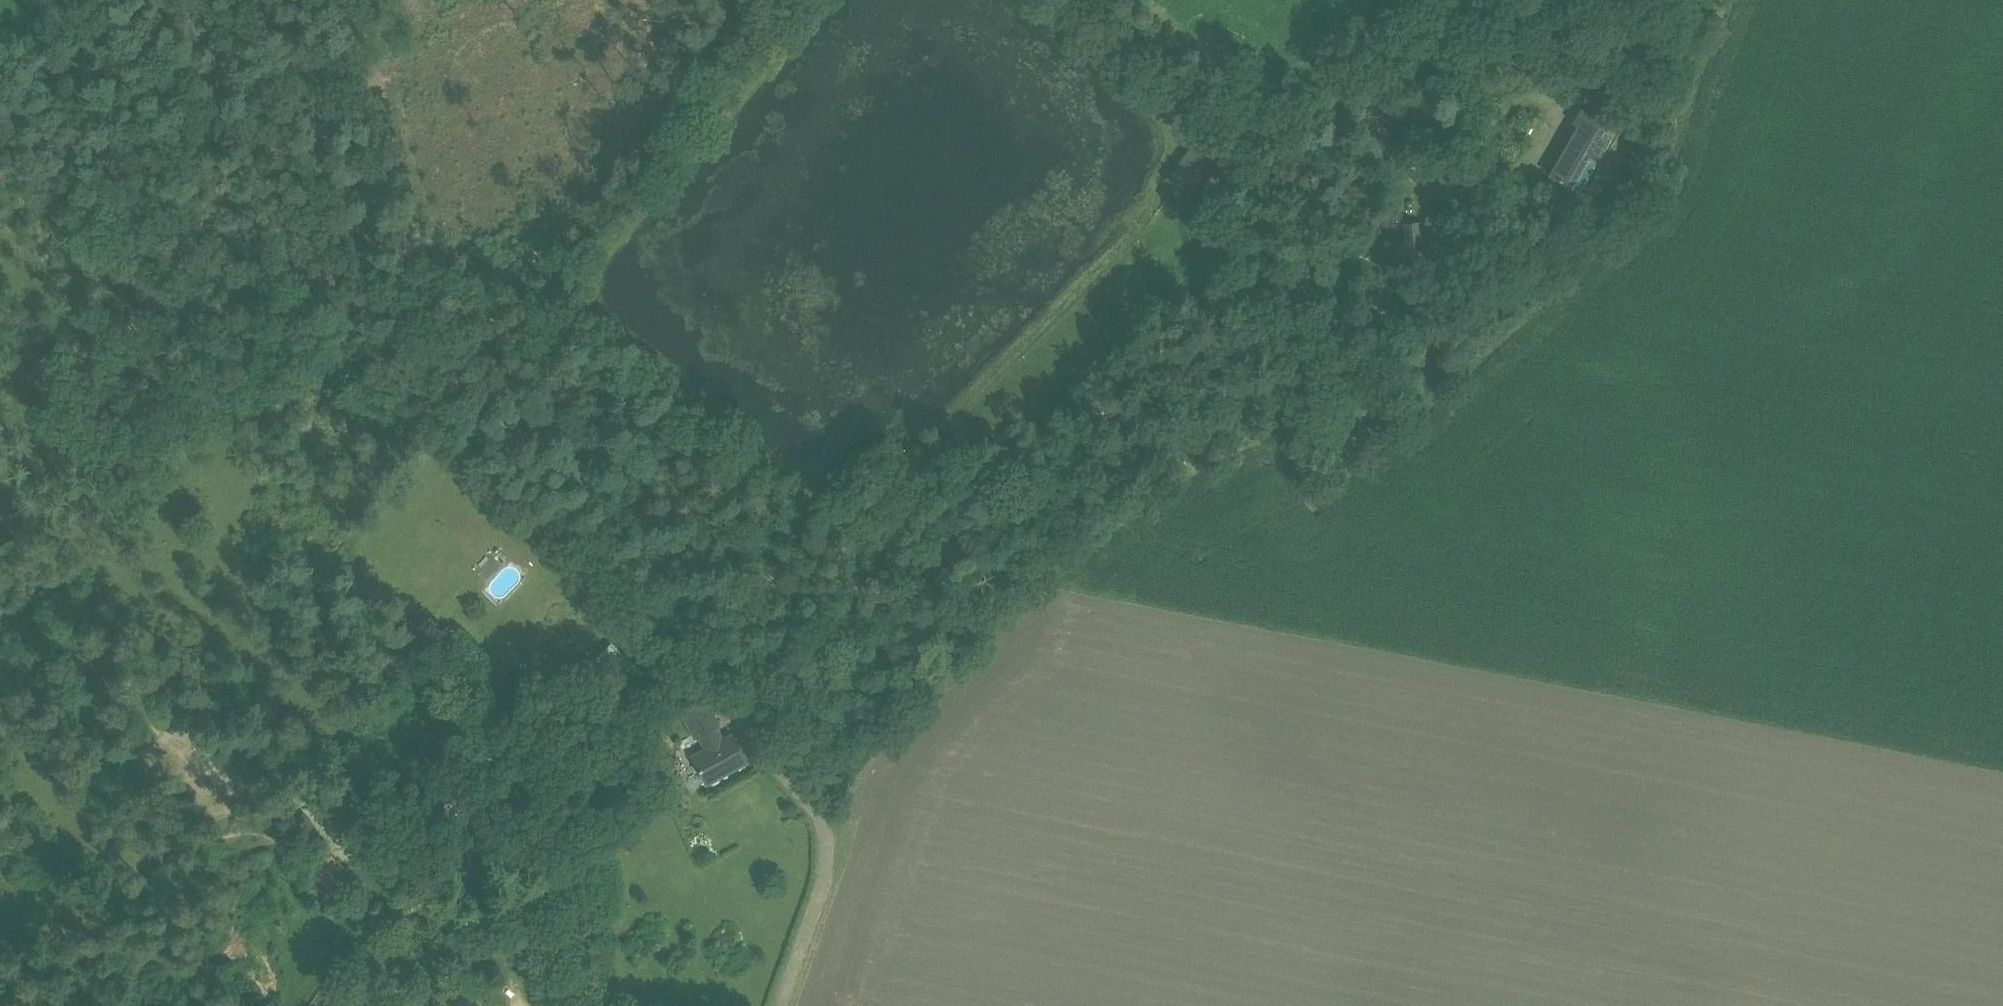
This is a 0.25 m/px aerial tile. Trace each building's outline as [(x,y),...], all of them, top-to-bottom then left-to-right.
[(1549,175),(1572,188),(1588,159),(1595,164),(1609,139),(1601,134),(1607,123),(1581,108),(1573,122),(1578,125),(1549,175)] [(1166,178),(1192,198),(1218,166),(1193,146),(1199,138),(1189,131),(1180,143),(1188,150),(1166,178)] [(1407,262),(1407,263),(1424,262),(1420,222),(1402,223),(1404,243),(1396,244),(1398,263),(1407,262)] [(691,756),(707,784),(748,762),(732,733),(721,739),(715,728),(721,725),(705,696),(678,712),(693,740),(697,738),(703,749),(691,756)] [(315,876),(331,895),(350,879),(333,860),(315,876)] [(338,921),(344,911),(329,903),(323,913),(338,921)]
